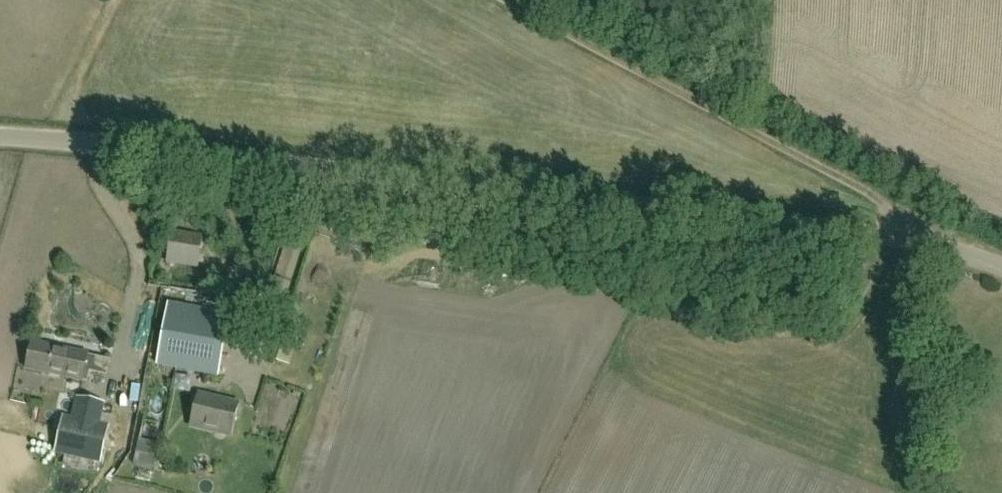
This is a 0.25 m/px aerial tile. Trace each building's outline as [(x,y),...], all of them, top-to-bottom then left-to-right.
[(197,267),(202,238),(173,233),(168,262),(197,267)] [(230,314),(168,303),(157,366),(219,377),(230,314)] [(31,342),(25,368),(87,382),(89,372),(106,376),(110,360),(69,351),(70,351),(31,342)] [(199,395),(191,426),(231,436),(239,405),(199,395)] [(64,418),(57,451),(101,461),(109,428),(99,426),(103,406),(78,400),(74,420),(64,418)] [(41,437),(56,437),(56,425),(42,425),(41,437)] [(139,441),(134,463),(151,466),(156,445),(139,441)]
